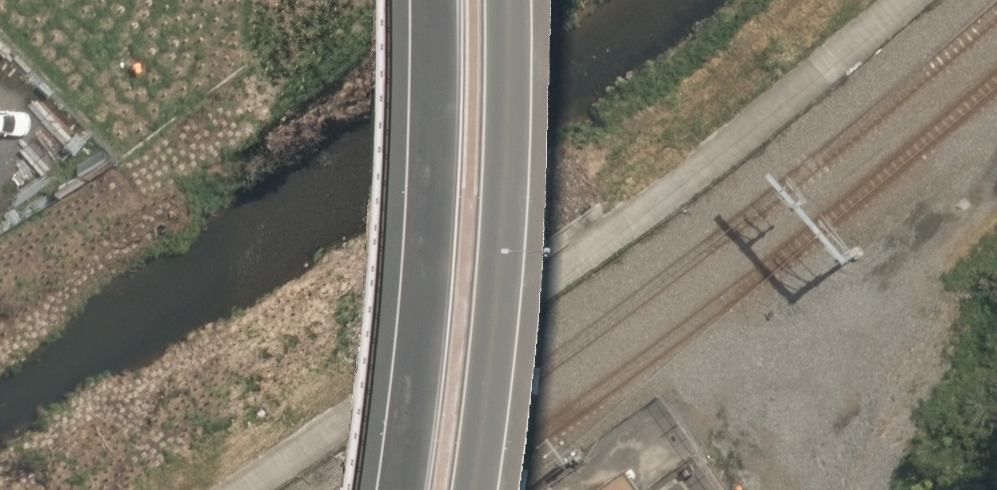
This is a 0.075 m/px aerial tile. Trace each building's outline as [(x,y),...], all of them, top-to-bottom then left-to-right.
[(629,476),(609,489),(639,489),(629,476)]
